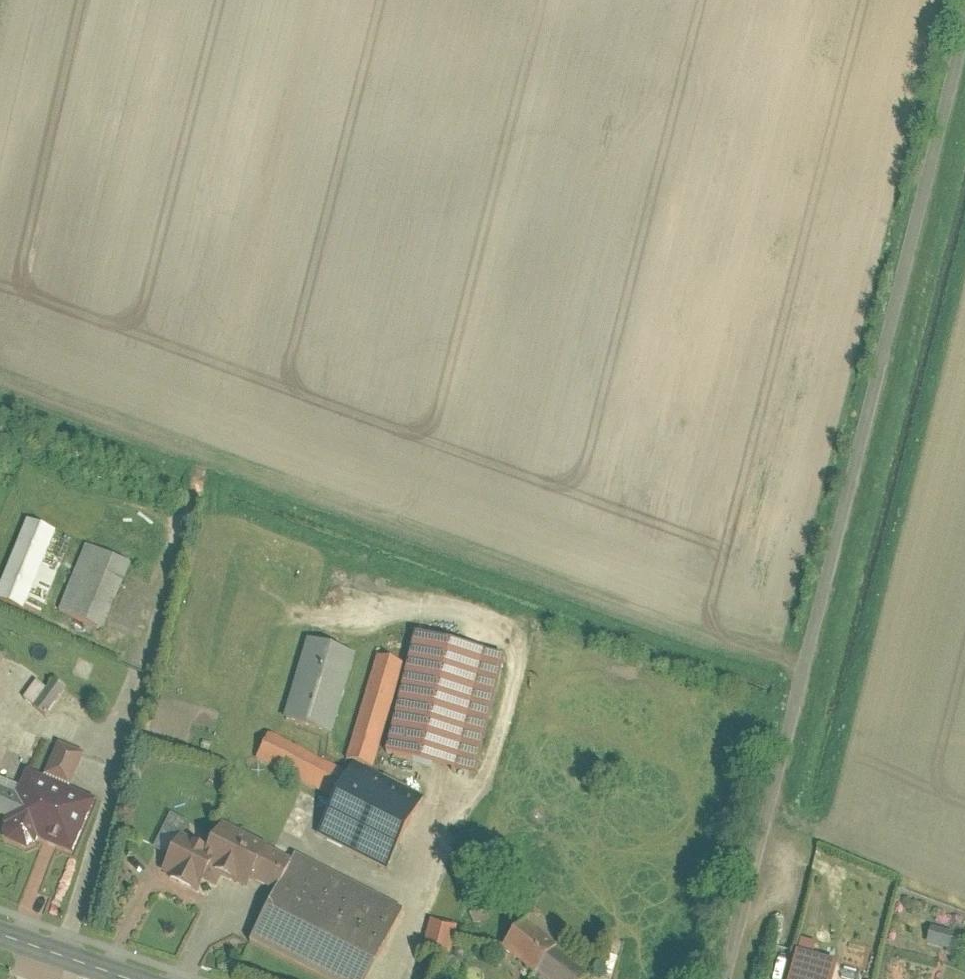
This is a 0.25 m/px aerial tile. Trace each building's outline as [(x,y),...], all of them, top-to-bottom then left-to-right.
[(42,616),(75,533),(30,516),(0,592),(0,600),(42,616)] [(132,562),(88,545),(64,605),(108,622),(132,562)] [(390,756),(477,778),(507,656),(420,634),(390,756)] [(287,719),(337,733),(359,653),(309,639),(287,719)] [(346,761),(375,769),(404,661),(375,653),(346,761)] [(22,702),(49,717),(65,689),(51,681),(47,689),(34,681),(22,702)] [(255,761),(323,799),(339,771),(271,733),(255,761)] [(422,807),(352,768),(315,834),(385,873),(422,807)] [(10,825),(78,852),(99,798),(32,771),(25,788),(13,817),(10,825)] [(13,817),(25,788),(0,778),(0,811),(13,817)] [(258,881),(275,847),(225,822),(211,850),(204,864),(254,889),(258,881)] [(204,864),(211,850),(182,835),(164,871),(193,886),(204,864)] [(258,881),(278,890),(295,856),(275,847),(258,881)] [(406,908),(296,853),(295,856),(278,890),(255,937),(339,978),(371,978),(406,908)] [(427,948),(454,955),(462,924),(435,917),(427,948)] [(588,974),(530,922),(505,949),(539,978),(584,978),(588,974)] [(933,925),(928,943),(950,949),(955,931),(933,925)] [(833,961),(789,953),(785,978),(830,978),(833,961)]
